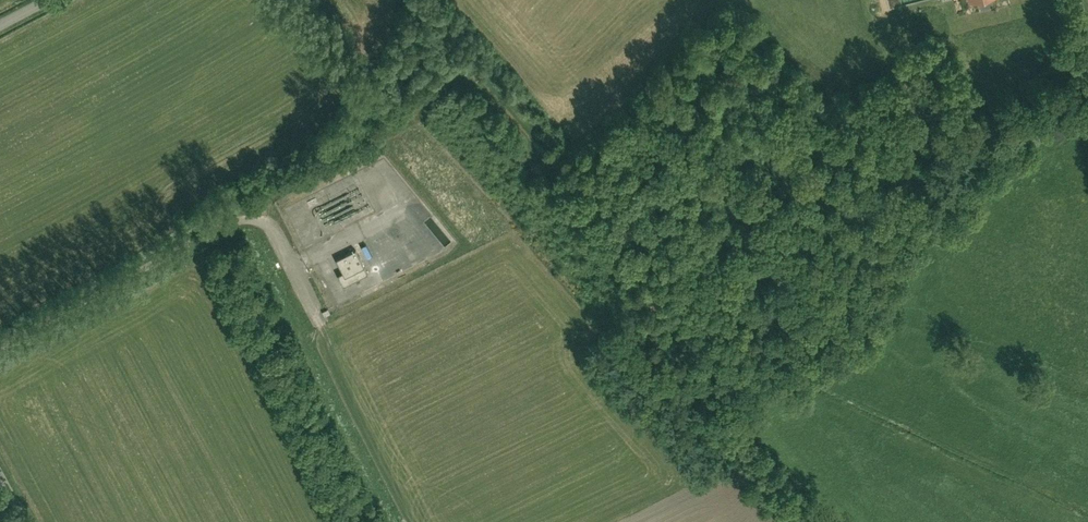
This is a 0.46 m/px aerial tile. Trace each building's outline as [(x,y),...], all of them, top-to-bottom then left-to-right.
[(343,272),(338,275),(344,286),(368,274),(356,249),(336,259),(343,272)] [(376,285),(385,281),(382,273),(372,277),(376,285)] [(315,329),(319,337),(324,335),(319,327),(315,329)]
